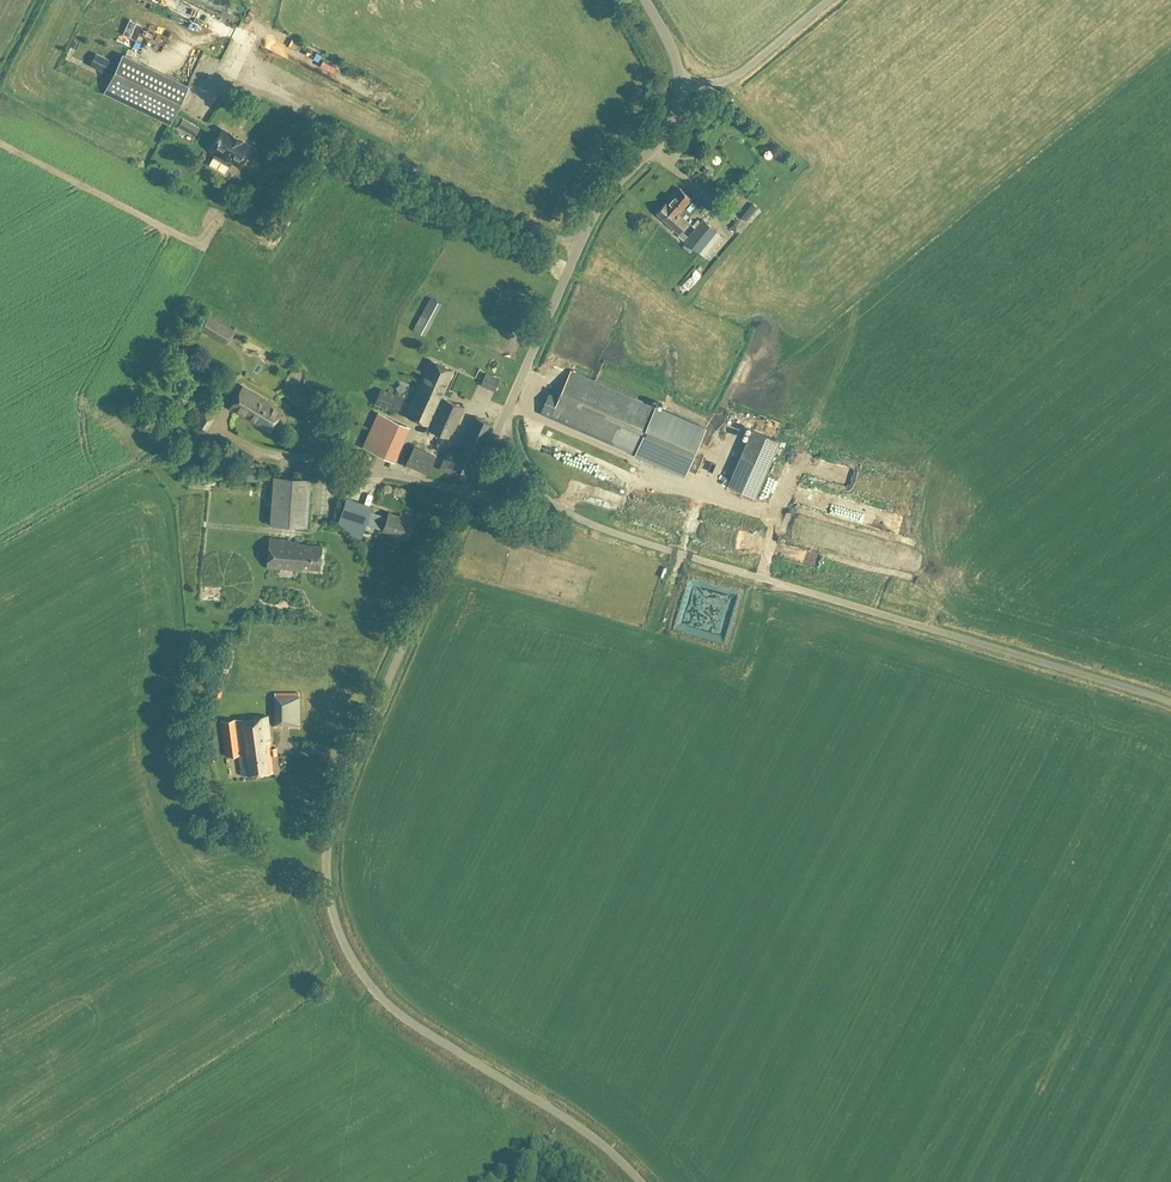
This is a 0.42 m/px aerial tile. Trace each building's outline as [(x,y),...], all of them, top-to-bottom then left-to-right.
[(216,29),(221,18),(226,20),(229,14),(236,17),(244,0),(155,0),(216,29)] [(127,33),(146,43),(149,38),(129,29),(127,33)] [(172,114),(178,94),(184,95),(190,73),(115,53),(104,95),(172,114)] [(242,141),(230,133),(229,134),(222,130),(211,148),(216,152),(213,157),(230,167),(233,162),(239,165),(250,146),(242,142),(242,141)] [(783,152),(776,160),(790,171),(796,163),(783,152)] [(680,233),(681,231),(689,222),(683,217),(680,214),(693,200),(680,188),(674,195),(672,196),(669,199),(669,201),(667,203),(657,214),(674,228),(680,233)] [(761,211),(755,205),(744,219),(748,222),(755,213),(758,215),(761,211)] [(724,238),(722,236),(717,232),(718,232),(703,219),(689,237),(681,231),(680,233),(678,235),(685,240),(684,241),(700,254),(707,259),(724,238)] [(413,330),(425,336),(442,304),(430,298),(413,330)] [(200,330),(227,346),(236,330),(209,314),(200,330)] [(429,426),(427,428),(450,439),(464,407),(442,397),(454,371),(431,360),(406,416),(429,426)] [(706,429),(657,408),(572,371),(562,395),(552,391),(542,414),(636,455),(686,476),(706,429)] [(487,373),(481,385),(496,391),(501,379),(487,373)] [(243,387),(230,409),(269,432),(282,410),(243,387)] [(374,404),(396,414),(403,399),(381,389),(374,404)] [(378,414),(381,416),(375,429),(379,430),(386,434),(392,420),(378,414)] [(469,474),(491,424),(476,417),(453,467),(469,474)] [(752,429),(728,485),(757,497),(781,441),(752,429)] [(363,447),(378,453),(386,434),(379,430),(376,437),(373,435),(367,448),(363,446),(363,447)] [(436,457),(414,447),(406,465),(427,474),(436,457)] [(307,527),(310,479),(274,476),(270,524),(307,527)] [(354,499),(358,487),(350,485),(346,496),(354,499)] [(350,536),(361,540),(371,510),(346,501),(338,525),(351,535),(350,536)] [(407,539),(413,521),(388,513),(382,531),(407,539)] [(374,522),(371,533),(378,535),(381,525),(374,522)] [(299,544),(300,542),(270,539),(267,568),(302,571),(302,568),(320,570),(322,546),(299,544)] [(848,585),(858,579),(854,572),(844,579),(848,585)] [(300,725),(300,698),(274,697),(275,728),(299,729),(299,726),(300,725)] [(271,750),(268,717),(223,721),(226,756),(240,755),(243,776),(273,773),(271,754),(276,754),(276,749),(271,750)] [(312,817),(317,807),(316,806),(317,799),(313,798),(311,803),(305,800),(299,810),(312,817)]
